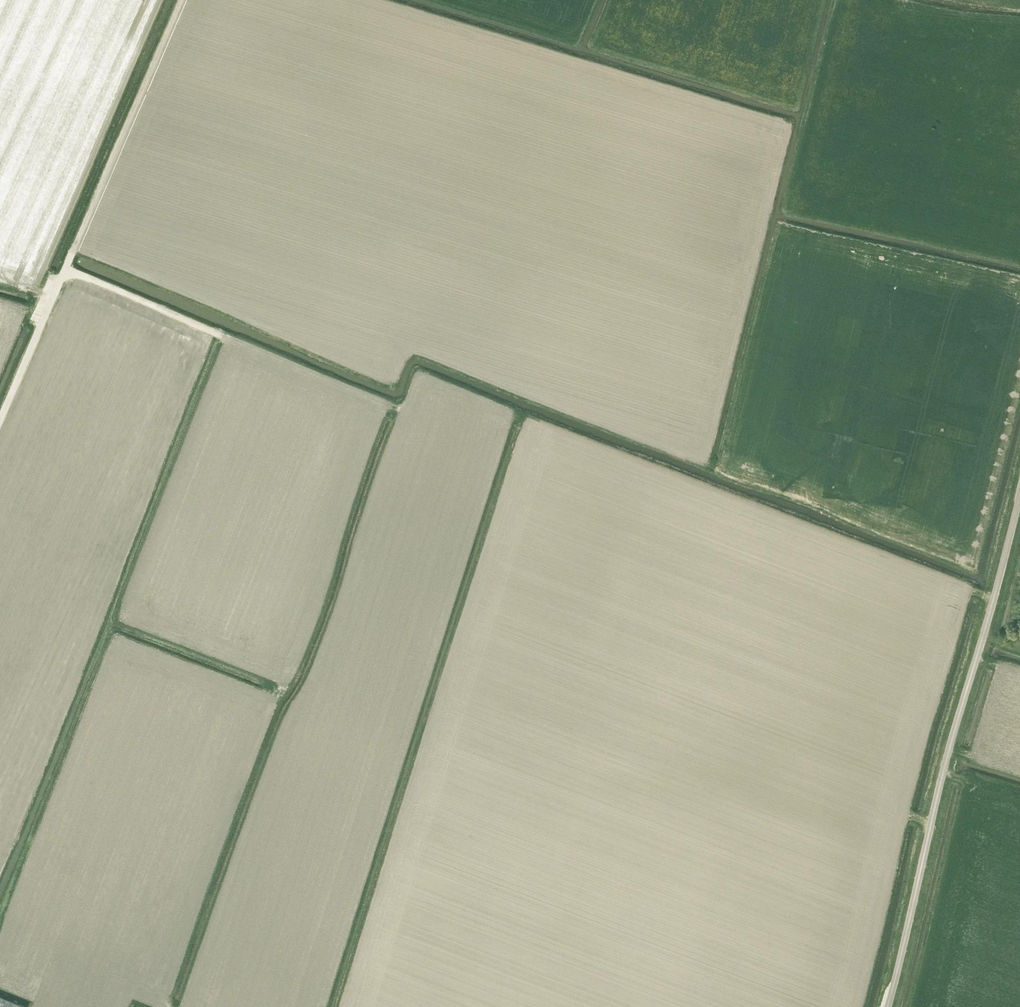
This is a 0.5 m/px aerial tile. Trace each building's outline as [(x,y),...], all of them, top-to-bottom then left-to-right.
[(26,1006),(0,996),(0,1006),(26,1006)]
